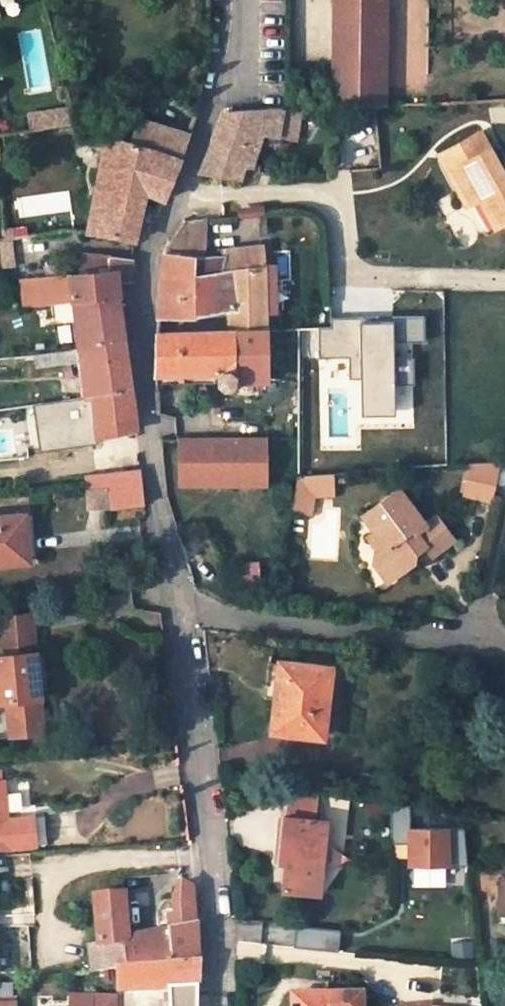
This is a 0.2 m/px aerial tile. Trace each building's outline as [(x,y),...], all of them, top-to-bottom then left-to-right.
[(385,0),(334,0),(333,107),(385,104),(385,84),(377,84),(378,71),(385,71),(385,0)] [(53,127),(75,124),(71,108),(51,112),(53,127)] [(245,162),(256,132),(265,134),(278,136),(283,109),(285,109),(260,109),(224,110),(211,142),(199,172),(240,179),(243,168),(245,162)] [(30,130),(53,127),(51,112),(27,116),(30,130)] [(139,119),(131,144),(180,160),(189,135),(139,119)] [(502,169),(480,131),(438,154),(467,205),(470,203),(479,197),(495,226),(504,220),(504,176),(502,169)] [(252,166),(265,134),(256,132),(245,162),(252,166)] [(105,141),(101,160),(117,163),(110,201),(94,198),(87,233),(110,236),(133,241),(142,204),(144,194),(162,201),(180,160),(131,144),(121,140),(105,141)] [(101,160),(94,198),(110,201),(117,163),(101,160)] [(486,231),(495,226),(479,197),(470,203),(486,231)] [(230,307),(266,301),(264,264),(262,244),(224,249),(223,254),(203,255),(205,218),(180,221),(166,245),(163,253),(157,317),(194,318),(193,314),(230,307)] [(119,298),(117,283),(129,282),(132,261),(83,255),(81,266),(83,275),(19,282),(23,309),(73,303),(119,298)] [(73,303),(79,350),(124,337),(122,317),(119,298),(73,303)] [(268,330),(266,301),(230,307),(233,331),(268,330)] [(394,381),(413,380),(413,358),(394,358),(393,341),(424,341),(424,316),(393,316),(393,321),(378,321),(378,317),(330,318),(331,327),(318,328),(318,358),(348,357),(349,379),(363,379),(363,409),(394,409),(394,381)] [(155,373),(219,371),(216,374),(216,381),(222,389),(231,388),(236,380),(268,381),(268,330),(233,331),(156,333),(155,373)] [(80,361),(84,396),(131,390),(126,353),(124,337),(79,350),(80,361)] [(60,352),(59,341),(45,343),(46,354),(51,353),(60,352)] [(71,361),(80,361),(79,350),(69,351),(71,361)] [(51,353),(53,364),(71,361),(69,351),(60,352),(51,353)] [(37,366),(53,364),(51,353),(46,354),(36,355),(37,366)] [(154,383),(216,381),(216,374),(219,371),(155,373),(154,383)] [(93,395),(98,437),(135,429),(134,414),(131,390),(93,395)] [(90,438),(98,437),(93,395),(84,396),(90,438)] [(265,474),(265,438),(179,439),(180,484),(214,483),(214,467),(228,467),(229,483),(266,483),(265,474)] [(502,462),(474,463),(471,476),(467,494),(467,496),(493,502),(502,462)] [(138,470),(107,474),(86,477),(87,488),(109,486),(111,503),(111,508),(144,503),(138,470)] [(330,472),(297,475),(290,509),(309,512),(312,492),(332,492),(330,472)] [(471,476),(466,475),(462,493),(467,494),(471,476)] [(88,506),(111,503),(109,486),(87,488),(88,506)] [(401,487),(364,514),(376,531),(387,546),(380,550),(375,554),(374,562),(387,581),(414,562),(416,554),(426,546),(429,551),(433,556),(455,540),(438,516),(427,524),(401,487)] [(0,518),(0,556),(28,554),(24,515),(0,518)] [(376,531),(369,535),(380,550),(387,546),(376,531)] [(426,546),(416,554),(414,562),(429,551),(426,546)] [(28,554),(0,556),(0,564),(29,561),(28,554)] [(3,617),(0,617),(0,619),(1,635),(5,634),(21,633),(25,632),(27,647),(36,646),(32,614),(3,617)] [(7,701),(12,700),(12,709),(8,709),(10,738),(43,734),(40,705),(30,707),(30,706),(29,698),(39,697),(34,653),(27,653),(23,654),(22,647),(27,647),(25,632),(21,633),(5,634),(1,635),(3,649),(6,649),(7,656),(3,656),(0,656),(0,701),(7,701)] [(39,697),(48,696),(43,651),(34,653),(39,697)] [(322,736),(329,669),(268,661),(264,700),(275,701),(272,731),(322,736)] [(8,709),(0,710),(0,740),(10,738),(8,709)] [(35,845),(32,818),(7,819),(3,781),(0,781),(0,848),(35,845)] [(289,794),(287,817),(314,820),(316,797),(289,794)] [(410,804),(391,802),(391,847),(409,846),(410,865),(468,863),(465,825),(411,827),(410,804)] [(319,894),(326,821),(314,820),(287,817),(284,817),(280,862),(286,863),(284,890),(319,894)] [(193,889),(181,881),(172,899),(172,904),(163,905),(157,917),(159,935),(128,938),(126,923),(96,925),(98,946),(106,945),(108,968),(116,967),(198,959),(194,910),(193,889)] [(126,923),(124,895),(93,897),(96,925),(126,923)] [(339,929),(295,924),(292,947),(337,952),(339,929)] [(116,967),(115,986),(139,985),(197,983),(198,959),(116,967)] [(139,985),(138,1005),(196,1005),(197,983),(139,985)] [(115,986),(115,994),(115,1005),(138,1005),(139,985),(115,986)] [(115,994),(68,994),(67,1005),(115,1005),(115,994)] [(361,994),(292,995),(292,1005),(361,1005),(361,994)]
